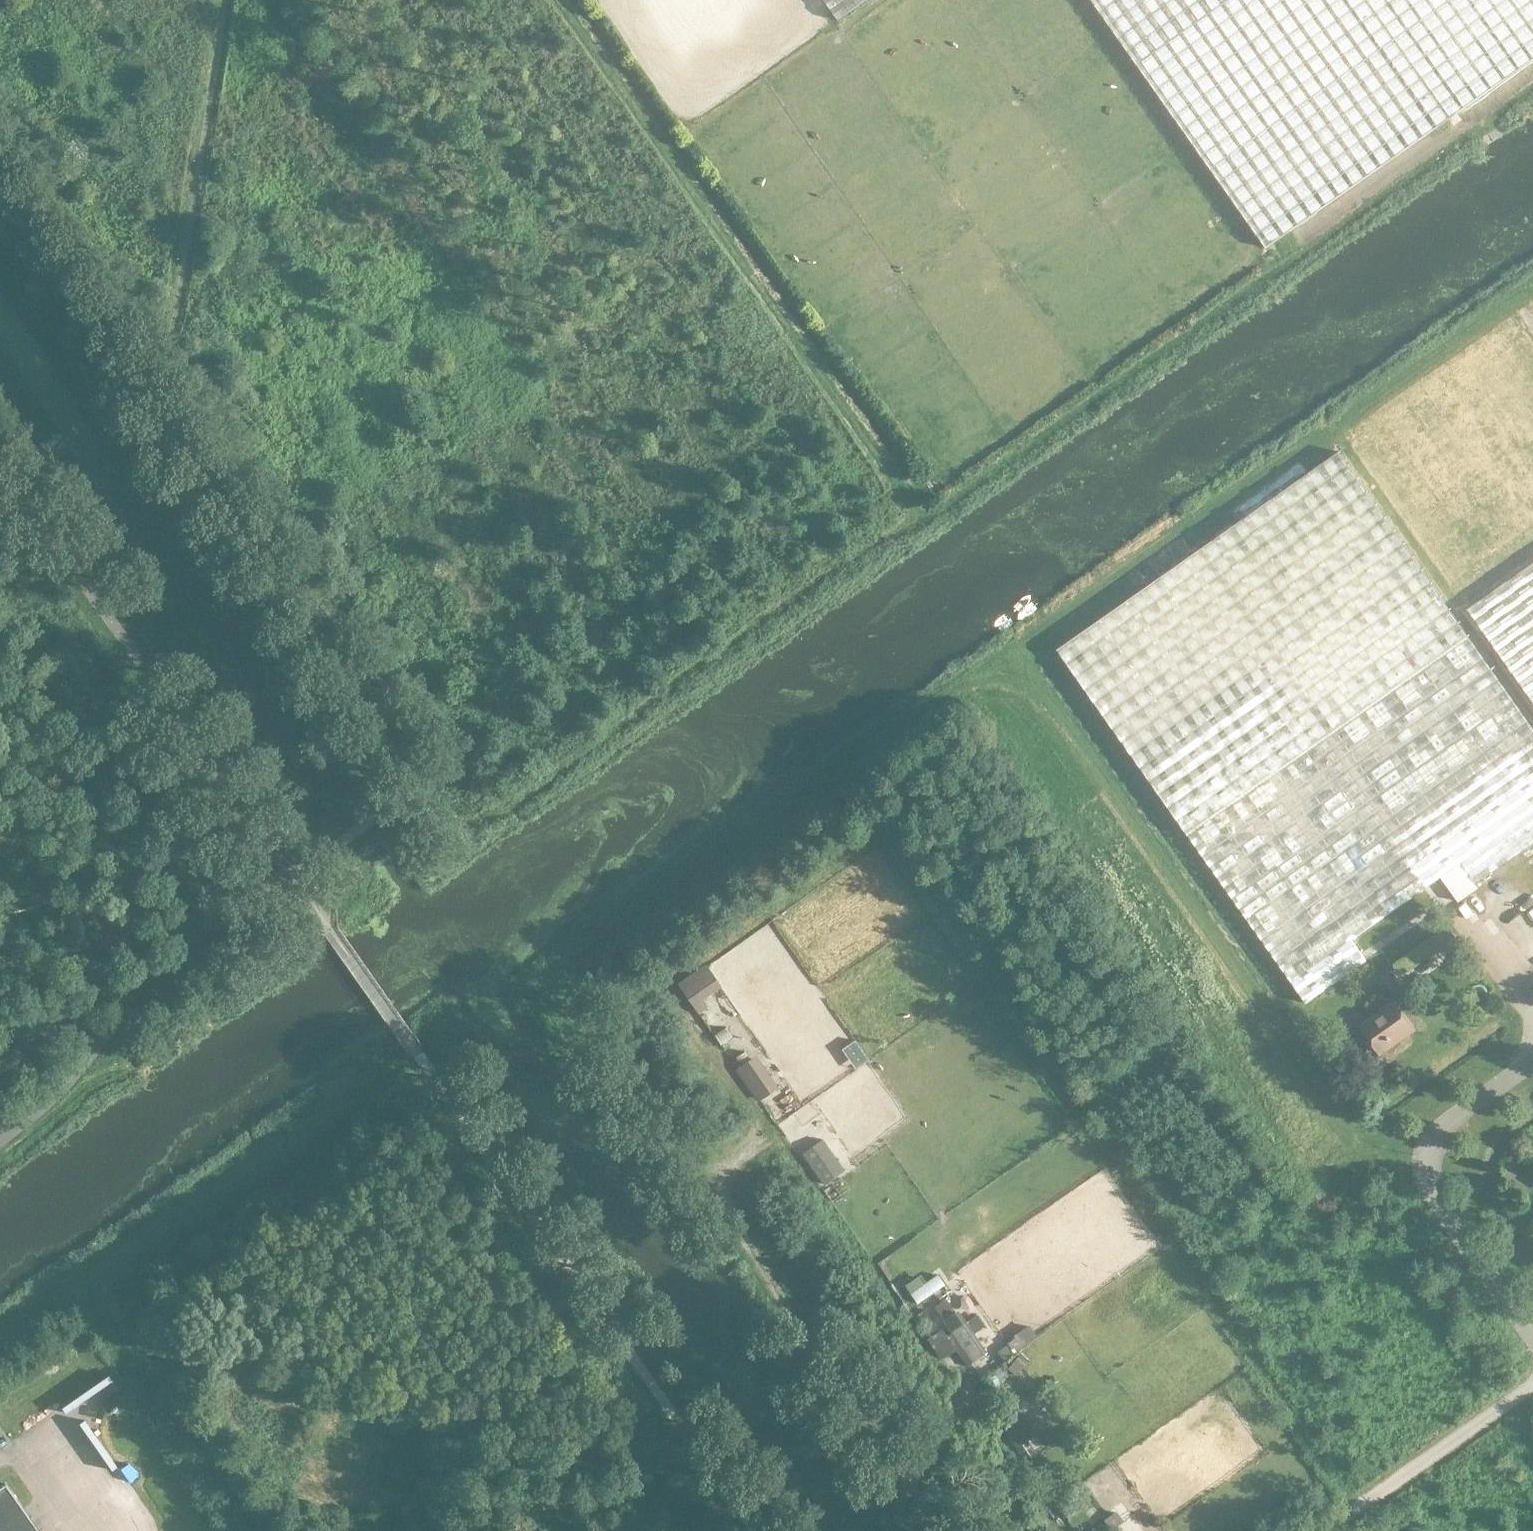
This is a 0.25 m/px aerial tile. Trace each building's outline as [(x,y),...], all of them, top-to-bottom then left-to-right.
[(839,19),(866,0),(826,0),(839,19)] [(1139,64),(1268,247),(1532,60),(1532,0),(1094,0),(1139,64)] [(1058,650),(1188,834),(1306,1002),(1366,959),(1352,939),(1424,888),(1442,875),(1460,901),(1479,887),(1476,882),(1532,842),(1532,727),(1469,636),(1456,617),(1340,452),(1058,650)] [(1532,699),(1532,562),(1468,607),(1532,699)] [(1361,1025),(1380,1052),(1415,1027),(1396,1001),(1361,1025)] [(823,1139),(803,1153),(824,1183),(836,1174),(821,1152),(828,1147),(823,1139)] [(956,1311),(944,1320),(951,1330),(973,1361),(985,1353),(985,1352),(956,1311)] [(942,1328),(927,1338),(941,1359),(956,1349),(942,1328)] [(1020,1352),(1008,1367),(1016,1374),(1028,1359),(1020,1352)] [(1001,1366),(994,1371),(1002,1381),(1009,1375),(1001,1366)] [(1016,1403),(1001,1413),(1022,1443),(1037,1432),(1016,1403)] [(4,1484),(0,1486),(0,1530),(37,1530),(4,1484)]
